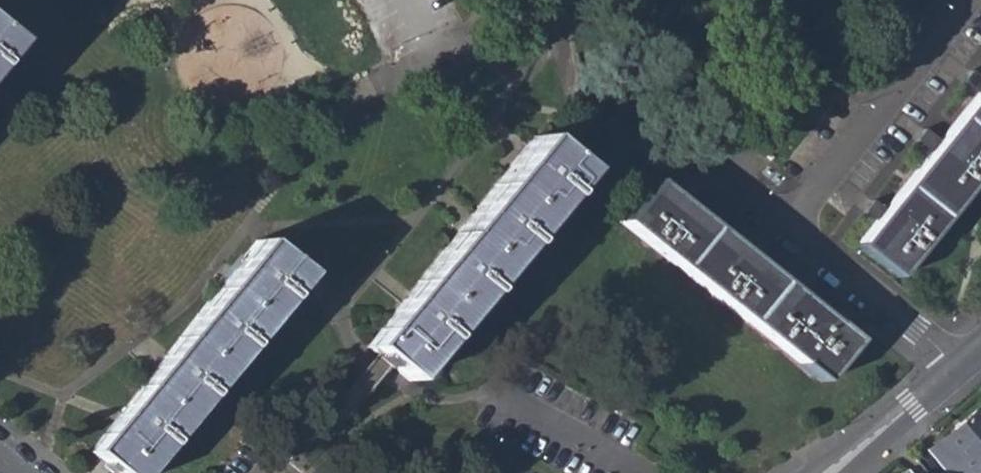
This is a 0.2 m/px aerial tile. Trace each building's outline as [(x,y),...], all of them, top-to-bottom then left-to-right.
[(896,277),(980,170),(980,86),(856,246),(896,277)] [(373,352),(410,381),(578,169),(536,136),(366,346),(373,352)] [(620,220),(823,382),(855,341),(678,199),(652,179),(620,220)] [(119,472),(143,472),(301,273),(258,238),(90,451),(119,472)] [(945,472),(972,472),(980,465),(980,418),(975,412),(927,453),(945,472)]
